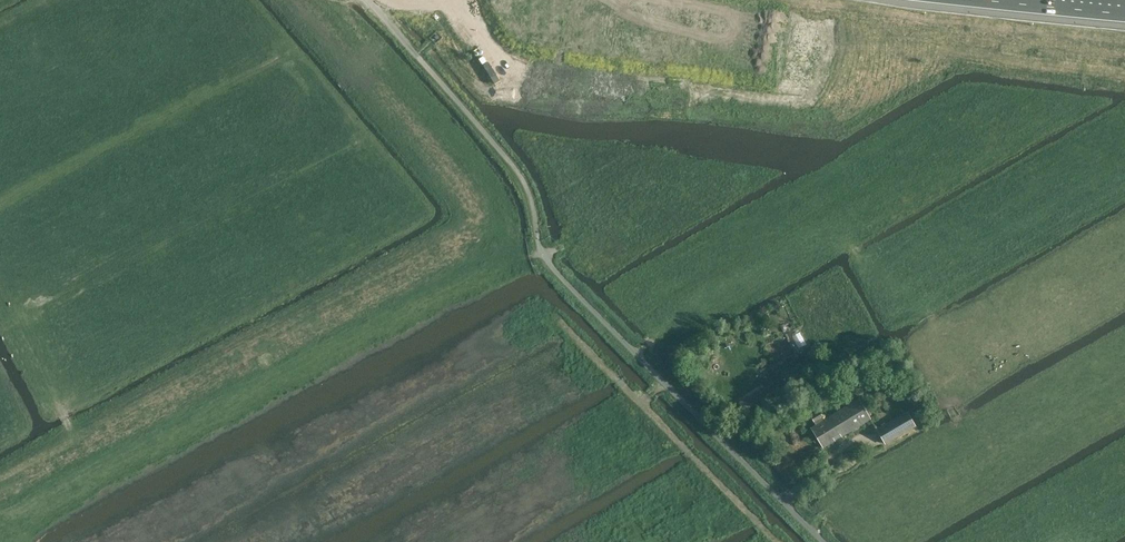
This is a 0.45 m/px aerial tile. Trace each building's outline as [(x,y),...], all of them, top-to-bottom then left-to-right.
[(784,388),(778,378),(738,402),(744,412),(784,388)] [(860,399),(835,413),(847,433),(871,418),(860,399)] [(847,433),(835,413),(823,420),(822,419),(824,417),(819,410),(810,416),(816,425),(811,428),(823,448),(847,433)] [(885,444),(915,426),(906,412),(877,430),(885,444)]
